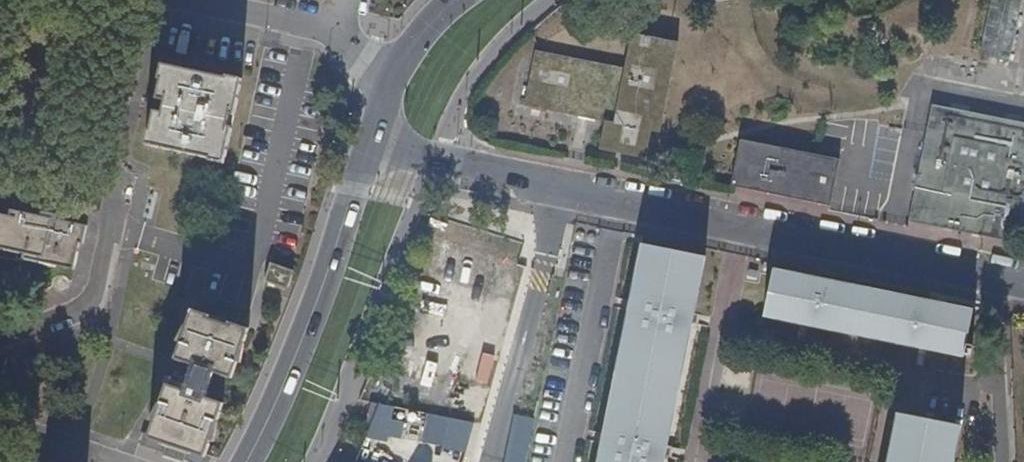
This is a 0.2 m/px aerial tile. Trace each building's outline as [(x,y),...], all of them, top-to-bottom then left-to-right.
[(1010,62),(1023,3),(1010,0),(992,0),(981,56),(1010,62)] [(607,68),(579,119),(605,124),(601,152),(645,160),(651,133),(659,135),(677,43),(632,35),(625,71),(607,68)] [(525,108),(579,119),(607,68),(534,54),(525,108)] [(146,145),(208,157),(208,160),(224,163),(241,81),(225,77),(225,80),(162,67),(158,82),(160,83),(155,103),(150,130),(148,130),(146,145)] [(908,222),(1017,245),(1023,206),(1023,125),(932,106),(908,222)] [(842,161),(738,140),(729,190),(834,210),(842,161)] [(26,252),(25,258),(75,269),(81,243),(84,244),(88,226),(63,220),(66,209),(68,209),(71,197),(47,192),(46,203),(44,212),(41,211),(40,216),(12,210),(11,217),(0,215),(0,247),(26,252)] [(0,208),(0,215),(11,217),(12,210),(0,208)] [(639,245),(626,304),(598,437),(593,461),(655,461),(658,449),(684,318),(696,256),(639,245)] [(25,258),(26,252),(0,247),(0,253),(25,258)] [(265,280),(287,288),(293,270),(271,262),(265,280)] [(874,291),(770,269),(759,318),(864,339),(874,291)] [(968,308),(874,291),(864,339),(959,359),(960,352),(966,354),(968,342),(962,341),(968,308)] [(148,437),(166,444),(187,450),(206,456),(224,404),(206,398),(214,372),(232,378),(249,327),(230,321),(229,326),(207,319),(209,314),(192,309),(176,359),(193,365),(184,391),(167,384),(148,437)] [(463,449),(468,419),(369,404),(364,434),(463,449)] [(889,411),(880,461),(947,461),(955,425),(889,411)] [(533,418),(512,413),(501,461),(523,461),(533,418)] [(187,450),(166,444),(163,454),(173,458),(184,461),(187,450)]
